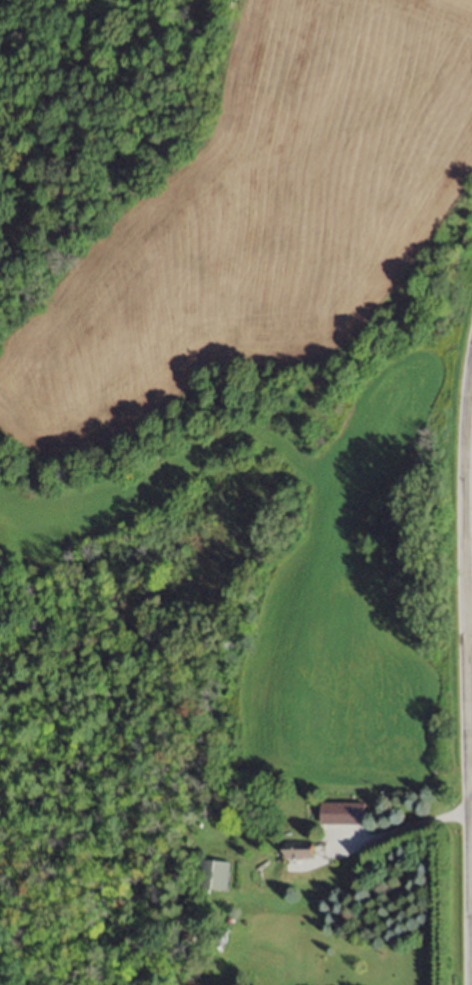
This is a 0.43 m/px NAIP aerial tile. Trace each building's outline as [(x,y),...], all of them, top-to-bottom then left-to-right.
[(363,801),(319,801),(319,824),(363,824),(363,801)] [(311,857),(311,840),(281,840),(281,857),(311,857)] [(225,891),(229,862),(199,858),(194,886),(225,891)] [(225,930),(201,930),(201,944),(225,944),(225,930)]
